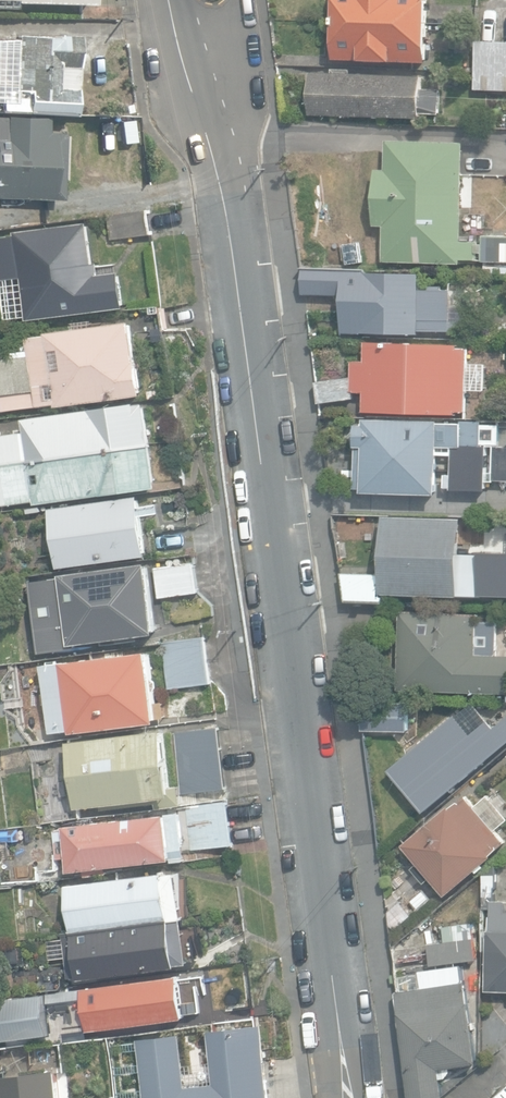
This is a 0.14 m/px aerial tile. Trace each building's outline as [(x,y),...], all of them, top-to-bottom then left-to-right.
[(16,8),(16,3),(92,6),(92,0),(0,0),(0,8),(16,8)] [(428,63),(430,0),(337,0),(335,60),(428,63)] [(1,110),(75,114),(78,36),(58,35),(58,37),(16,35),(15,64),(10,64),(9,74),(15,74),(14,95),(1,94),(1,110)] [(505,91),(505,42),(477,41),(476,90),(505,91)] [(309,116),(421,121),(421,114),(438,115),(440,90),(422,89),(423,77),(352,74),(352,71),(333,71),(333,73),(311,72),(309,116)] [(63,199),(65,132),(49,131),(50,116),(0,115),(0,197),(63,199)] [(384,261),(463,265),(463,260),(478,261),(479,241),(463,240),(467,142),(389,139),(387,169),(377,169),(374,225),(385,226),(384,261)] [(108,216),(112,240),(153,235),(150,211),(108,216)] [(102,310),(91,223),(0,235),(0,264),(2,280),(22,278),(27,320),(102,310)] [(505,261),(505,235),(485,235),(485,261),(505,261)] [(505,274),(505,265),(486,264),(485,273),(505,274)] [(363,334),(420,336),(420,332),(450,332),(452,291),(421,290),(421,273),(304,270),(303,295),(344,296),(342,334),(363,334)] [(134,321),(135,333),(165,329),(162,307),(129,311),(130,322),(134,321)] [(130,322),(49,332),(49,335),(9,341),(12,365),(33,362),(36,386),(0,391),(0,396),(2,411),(59,404),(59,406),(143,395),(135,333),(134,321),(130,322)] [(353,361),(353,385),(353,393),(365,393),(364,413),(464,416),(468,349),(459,349),(459,346),(367,341),(365,362),(353,361)] [(354,399),(353,393),(353,385),(350,377),(316,382),(319,404),(354,399)] [(152,444),(147,403),(26,420),(27,431),(0,435),(0,464),(152,444)] [(364,492),(439,494),(440,446),(456,446),(456,452),(454,452),(453,481),(458,481),(458,484),(483,484),(484,421),(462,420),(462,423),(442,423),(442,420),(366,418),(366,423),(357,423),(355,488),(364,488),(364,492)] [(36,502),(36,504),(158,487),(152,444),(0,464),(0,507),(36,502)] [(51,508),(59,569),(150,556),(141,496),(51,508)] [(386,593),(459,596),(461,545),(505,547),(503,571),(505,571),(505,521),(464,519),(463,519),(463,518),(385,515),(382,573),(382,592),(386,593)] [(155,568),(159,598),(199,593),(195,562),(155,568)] [(50,646),(50,650),(72,647),(71,644),(159,632),(150,563),(62,575),(63,579),(41,581),(48,630),(27,633),(29,649),(50,646)] [(385,602),(386,593),(382,592),(382,573),(342,573),(346,601),(385,602)] [(505,694),(505,655),(498,655),(499,621),(478,620),(479,615),(401,612),(398,690),(505,694)] [(161,642),(167,689),(212,683),(205,636),(161,642)] [(42,665),(52,734),(73,730),(74,733),(161,720),(151,651),(43,665),(42,665)] [(363,730),(410,731),(410,701),(363,700),(363,730)] [(428,810),(505,744),(505,720),(495,729),(489,722),(471,737),(455,718),(420,747),(417,744),(409,750),(415,757),(396,773),(428,810)] [(173,733),(182,794),(228,788),(219,727),(173,733)] [(68,744),(77,809),(157,798),(158,808),(182,804),(180,786),(176,787),(167,730),(68,744)] [(447,896),(476,871),(478,873),(485,867),(484,865),(494,857),(492,855),(505,843),(505,842),(487,820),(491,816),(485,809),(482,812),(467,795),(452,808),(450,806),(404,845),(419,862),(412,868),(425,884),(431,878),(447,896)] [(187,807),(193,851),(234,846),(228,801),(187,807)] [(86,870),(86,876),(108,874),(108,866),(178,859),(177,845),(184,844),(181,815),(63,826),(64,829),(56,830),(58,859),(67,858),(68,871),(86,870)] [(12,841),(11,831),(0,832),(0,842),(12,841)] [(498,903),(498,892),(500,892),(501,869),(486,868),(485,913),(494,913),(493,930),(489,930),(488,991),(505,991),(505,903),(498,903)] [(68,884),(74,931),(185,917),(180,873),(168,874),(167,872),(68,884)] [(78,956),(81,978),(191,963),(185,918),(65,934),(68,957),(78,956)] [(431,964),(480,958),(478,938),(429,944),(431,964)] [(411,1097),(446,1097),(442,1068),(479,1063),(463,965),(420,971),(423,988),(397,991),(411,1097)] [(103,1029),(104,1036),(136,1032),(135,1024),(186,1017),(180,974),(81,988),(81,990),(73,991),(76,1017),(87,1016),(89,1031),(103,1029)] [(32,997),(39,1036),(60,1033),(54,994),(32,997)] [(264,1023),(209,1029),(215,1083),(187,1086),(181,1034),(139,1039),(146,1097),(273,1097),(264,1023)] [(62,1067),(0,1076),(3,1097),(66,1097),(62,1067)]
